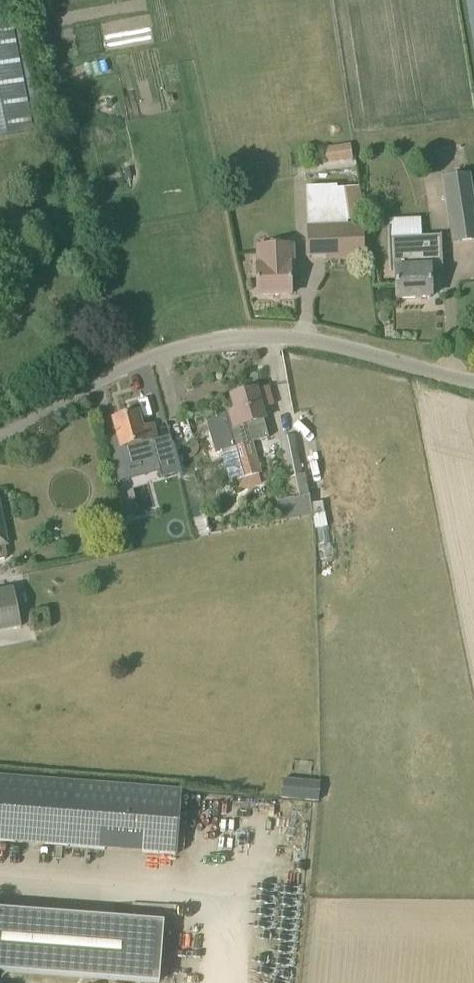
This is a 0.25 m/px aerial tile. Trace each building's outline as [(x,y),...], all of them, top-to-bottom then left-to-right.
[(3,23),(0,23),(0,137),(32,130),(16,55),(10,56),(3,23)] [(327,164),(351,160),(349,144),(324,148),(327,164)] [(473,240),(473,220),(467,175),(445,178),(454,243),(473,240)] [(334,192),(339,223),(363,219),(358,188),(334,192)] [(361,258),(360,225),(307,226),(307,256),(329,256),(329,258),(361,258)] [(395,269),(397,299),(431,297),(430,270),(443,269),(443,245),(442,235),(388,237),(390,269),(395,269)] [(257,296),(291,295),(290,269),(293,269),(292,245),(256,246),(257,296)] [(269,438),(264,420),(255,390),(231,397),(236,411),(211,418),(230,483),(234,482),(257,476),(261,475),(252,443),(269,438)] [(142,429),(138,413),(113,420),(122,447),(156,438),(153,426),(142,429)] [(280,440),(293,501),(277,504),(281,521),(311,516),(310,505),(304,476),(303,476),(295,436),(280,440)] [(158,469),(176,464),(171,444),(153,449),(158,469)] [(181,480),(182,484),(184,492),(198,489),(196,477),(181,480)] [(200,489),(198,489),(184,492),(194,539),(207,536),(202,518),(206,517),(200,489)] [(22,628),(14,588),(0,591),(0,632),(22,628)] [(181,792),(0,777),(0,843),(175,857),(181,792)] [(317,803),(319,783),(283,780),(281,799),(317,803)] [(155,982),(159,982),(164,922),(0,910),(0,971),(155,982)]
